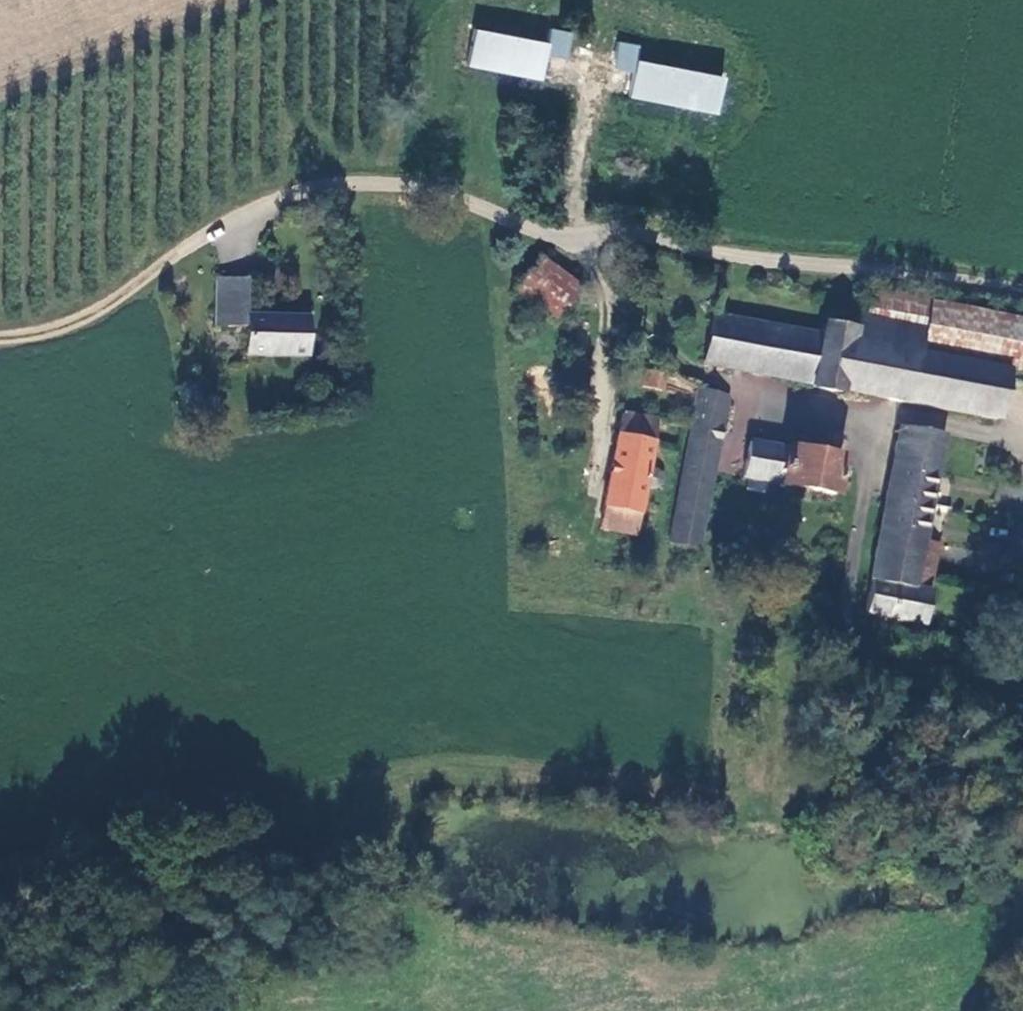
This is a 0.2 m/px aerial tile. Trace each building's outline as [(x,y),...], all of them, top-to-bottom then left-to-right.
[(551,28),(548,42),(476,28),(468,66),(543,81),(549,55),(567,59),(573,32),(551,28)] [(636,72),(639,44),(618,41),(615,69),(636,72)] [(630,97),(719,116),(727,78),(639,58),(630,97)] [(579,292),(537,261),(513,294),(555,325),(579,292)] [(248,281),(216,279),(216,307),(217,307),(239,308),(238,315),(247,316),(248,281)] [(852,331),(850,339),(1006,371),(1022,375),(1022,321),(930,304),(930,300),(871,290),(865,318),(855,317),(852,331)] [(239,308),(216,307),(216,321),(215,326),(247,327),(245,356),(307,358),(308,318),(286,317),(286,324),(269,323),(269,316),(247,316),(238,315),(239,308)] [(714,312),(704,365),(810,387),(810,392),(838,397),(839,393),(995,425),(1006,371),(850,339),(852,331),(821,327),(820,333),(714,312)] [(637,341),(625,338),(623,348),(636,351),(637,341)] [(664,377),(643,373),(640,390),(660,395),(664,377)] [(727,397),(699,390),(669,545),(699,552),(727,397)] [(647,474),(657,423),(622,416),(599,531),(633,540),(644,487),(647,490),(649,491),(655,491),(659,489),(662,486),(662,485),(662,483),(663,480),(662,478),(660,475),(659,474),(658,473),(657,473),(656,472),(651,472),(647,474)] [(913,589),(940,451),(942,440),(901,431),(864,616),(922,628),(929,592),(913,589)] [(842,461),(750,444),(742,480),(748,482),(745,494),(764,498),(766,486),(835,500),(842,461)] [(940,451),(913,589),(929,592),(941,532),(1000,542),(1011,480),(994,462),(940,451)]
